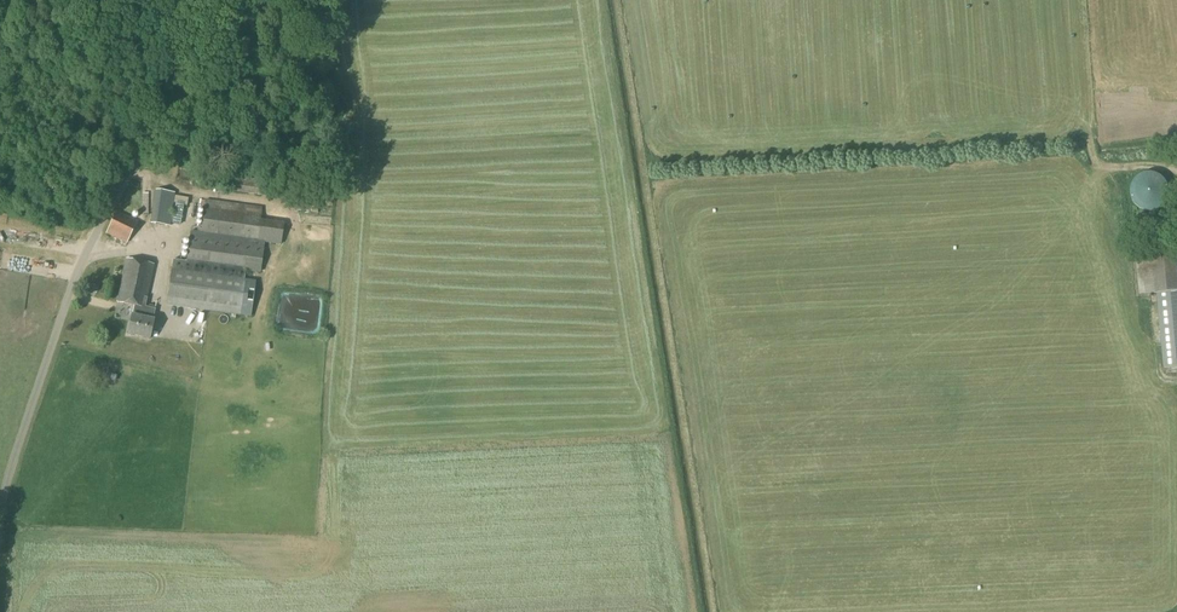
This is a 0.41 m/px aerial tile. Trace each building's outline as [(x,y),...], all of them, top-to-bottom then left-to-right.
[(1148,211),(1151,211),(1155,211),(1158,209),(1161,207),(1163,205),(1165,203),(1167,200),(1168,196),(1168,193),(1168,190),(1168,187),(1166,183),(1165,181),(1163,178),(1160,176),(1157,174),(1154,173),(1151,172),(1148,172),(1144,173),(1141,174),(1138,175),(1136,177),(1133,180),(1132,182),(1130,185),(1129,189),(1129,192),(1129,195),(1130,198),(1132,201),(1134,204),(1136,207),(1139,209),(1142,210),(1145,211),(1148,211)] [(284,200),(286,184),(212,173),(211,185),(228,187),(227,191),(284,200)] [(187,216),(189,206),(173,204),(174,193),(155,190),(150,224),(169,227),(171,213),(187,216)] [(280,245),(283,223),(260,220),(261,208),(204,200),(200,229),(197,228),(197,232),(189,231),(185,263),(259,273),(263,243),(280,245)] [(126,244),(137,222),(116,212),(105,234),(126,244)] [(1175,254),(1175,252),(1154,254),(1134,256),(1138,295),(1155,293),(1157,312),(1163,369),(1176,367),(1176,274),(1175,254)] [(152,320),(155,310),(145,307),(154,265),(126,260),(117,303),(134,306),(132,316),(128,335),(149,340),(153,320),(152,320)] [(239,316),(244,280),(171,269),(166,305),(239,316)] [(197,339),(197,328),(175,327),(174,338),(197,339)]
